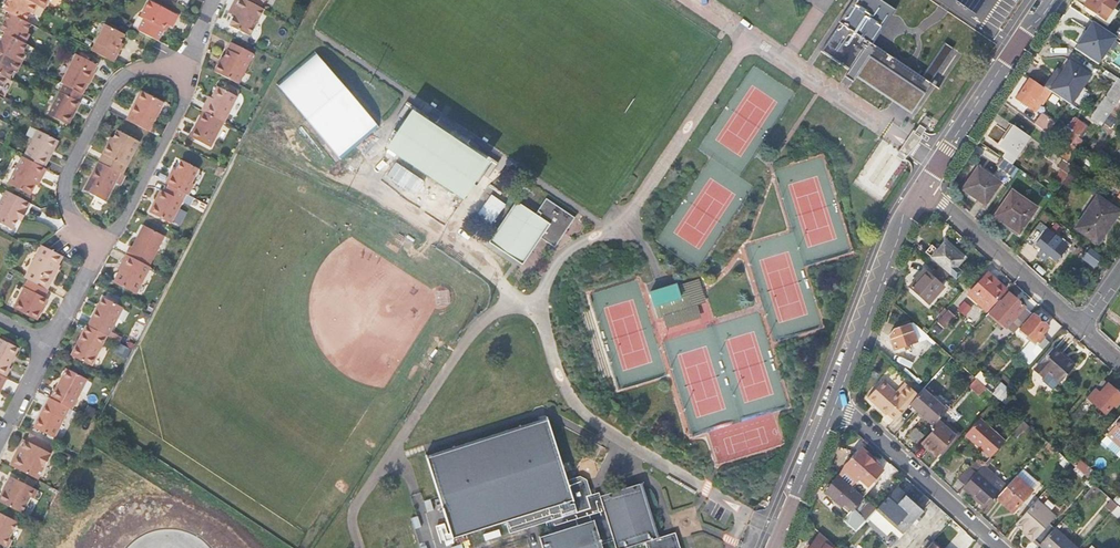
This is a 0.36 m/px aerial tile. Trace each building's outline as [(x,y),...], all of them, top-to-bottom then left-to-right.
[(3,9),(9,12),(25,20),(30,11),(33,13),(37,4),(30,0),(8,0),(3,9)] [(146,17),(140,30),(157,39),(160,40),(168,24),(174,26),(180,14),(151,0),(143,16),(146,17)] [(229,25),(250,36),(263,8),(248,0),(234,0),(231,6),(237,9),(229,25)] [(895,9),(882,0),(853,0),(819,52),(847,70),(842,77),(854,84),(857,80),(913,117),(935,85),(939,88),(960,56),(946,46),(923,80),(871,45),(895,9)] [(976,14),(986,0),(955,0),(976,14)] [(1083,6),(1091,11),(1089,14),(1106,26),(1117,11),(1112,7),(1117,0),(1087,0),(1083,6)] [(1074,18),(1086,25),(1090,19),(1079,11),(1074,18)] [(9,12),(0,29),(5,32),(26,42),(30,33),(27,32),(31,23),(25,20),(9,12)] [(105,23),(92,50),(114,62),(118,52),(115,51),(124,32),(105,23)] [(1084,40),(1079,47),(1086,52),(1093,42),(1099,46),(1106,36),(1094,27),(1089,33),(1083,28),(1078,36),(1084,40)] [(0,41),(0,51),(22,62),(26,53),(23,52),(28,43),(26,42),(5,32),(0,41)] [(220,60),(215,69),(236,81),(252,51),(232,40),(221,61),(220,60)] [(8,77),(10,78),(14,69),(17,71),(22,62),(0,51),(0,73),(8,77)] [(379,127),(314,51),(276,84),(341,160),(379,127)] [(77,53),(63,82),(83,93),(98,64),(77,53)] [(1052,75),(1044,86),(1051,91),(1063,99),(1069,104),(1070,104),(1077,110),(1088,94),(1081,89),(1090,75),(1069,60),(1056,78),(1052,75)] [(1020,90),(1015,98),(1034,111),(1040,102),(1042,98),(1045,100),(1051,91),(1044,86),(1042,85),(1041,86),(1028,78),(1023,85),(1021,84),(1018,88),(1020,90)] [(1090,119),(1101,126),(1110,114),(1119,99),(1119,79),(1119,78),(1090,119)] [(238,95),(233,92),(235,88),(226,83),(223,87),(219,85),(209,102),(207,101),(202,110),(203,110),(223,120),(225,121),(238,95)] [(61,90),(49,112),(69,123),(80,101),(61,90)] [(141,101),(158,113),(164,102),(145,92),(141,100),(137,98),(141,101)] [(137,98),(126,120),(149,131),(158,113),(141,101),(137,98)] [(1110,114),(1115,117),(1119,110),(1119,99),(1110,114)] [(406,121),(414,109),(410,107),(402,118),(406,121)] [(194,128),(197,129),(193,136),(210,145),(223,120),(203,110),(194,128)] [(1053,124),(1039,114),(1033,123),(1046,132),(1053,124)] [(920,137),(931,120),(926,116),(914,133),(920,137)] [(1057,141),(1066,147),(1061,154),(1069,160),(1084,140),(1081,138),(1089,125),(1075,116),(1057,141)] [(472,140),(438,118),(436,121),(433,125),(437,128),(439,126),(468,146),(469,144),(472,140)] [(1014,126),(1000,147),(1007,151),(1002,157),(1003,158),(1011,163),(1030,137),(1014,126)] [(38,127),(24,154),(46,165),(59,138),(38,127)] [(1094,140),(1088,149),(1097,155),(1114,131),(1108,127),(1097,142),(1094,140)] [(119,130),(112,144),(109,143),(108,144),(130,159),(140,140),(119,130)] [(108,144),(100,161),(123,173),(130,159),(108,144)] [(24,154),(9,183),(31,193),(40,174),(43,175),(47,166),(46,165),(24,154)] [(172,171),(167,181),(169,183),(187,192),(189,193),(194,182),(192,181),(199,167),(182,158),(175,172),(172,171)] [(997,167),(1012,177),(1018,169),(1011,163),(1003,158),(997,167)] [(485,174),(493,162),(489,160),(481,171),(485,174)] [(100,161),(85,190),(106,200),(116,181),(121,184),(127,174),(123,173),(100,161)] [(1059,168),(1062,171),(1056,180),(1062,184),(1071,171),(1073,167),(1064,161),(1059,168)] [(977,168),(962,189),(984,205),(999,183),(977,168)] [(162,188),(150,211),(172,222),(183,199),(190,203),(194,196),(189,193),(187,192),(169,183),(166,190),(162,188)] [(9,189),(0,206),(0,220),(15,228),(21,215),(25,217),(29,209),(28,208),(32,200),(9,189)] [(1011,191),(994,216),(1019,232),(1036,208),(1011,191)] [(564,234),(575,218),(546,198),(535,214),(516,201),(489,242),(522,265),(540,238),(555,248),(561,239),(558,236),(561,232),(564,234)] [(1098,198),(1077,228),(1097,242),(1104,233),(1102,231),(1116,211),(1098,198)] [(1044,212),(1039,218),(1045,223),(1050,216),(1044,212)] [(1036,221),(1026,236),(1056,261),(1068,246),(1036,221)] [(131,243),(126,253),(150,264),(165,233),(145,223),(133,244),(131,243)] [(421,242),(397,226),(394,230),(418,246),(421,242)] [(950,271),(962,259),(945,242),(932,254),(950,271)] [(63,253),(43,243),(26,276),(30,278),(49,288),(53,279),(51,278),(63,253)] [(1096,268),(1104,255),(1090,247),(1082,259),(1096,268)] [(150,264),(126,253),(121,263),(123,264),(115,280),(137,292),(151,265),(150,264)] [(909,287),(928,303),(943,286),(924,270),(909,287)] [(987,272),(968,293),(985,309),(1004,287),(987,272)] [(30,278),(16,306),(38,318),(49,297),(46,295),(49,288),(30,278)] [(694,305),(704,302),(703,298),(704,298),(700,284),(699,285),(697,281),(677,287),(676,284),(650,293),(658,318),(663,317),(666,325),(670,324),(670,325),(684,321),(683,320),(687,319),(687,320),(694,318),(694,316),(697,315),(694,305)] [(988,311),(1012,333),(1030,312),(1007,292),(1001,300),(999,299),(988,311)] [(102,296),(88,325),(106,334),(107,335),(112,337),(115,332),(109,330),(121,305),(102,296)] [(945,311),(937,321),(944,327),(952,317),(945,311)] [(1032,314),(1019,329),(1026,335),(1024,337),(1028,341),(1017,353),(1028,363),(1048,341),(1040,334),(1046,327),(1032,314)] [(86,324),(71,354),(91,364),(106,334),(88,325),(86,324)] [(910,324),(896,329),(898,334),(895,335),(896,337),(890,339),(895,351),(917,342),(910,324)] [(0,338),(0,374),(6,377),(10,368),(8,367),(18,347),(0,338)] [(1052,346),(1035,367),(1043,374),(1046,371),(1054,377),(1069,361),(1052,346)] [(429,380),(445,356),(440,353),(425,377),(429,380)] [(65,368),(50,399),(68,408),(71,409),(86,379),(65,368)] [(968,385),(978,394),(984,387),(975,378),(968,385)] [(1105,412),(1112,404),(1115,406),(1119,400),(1119,390),(1115,386),(1114,388),(1102,378),(1086,396),(1105,412)] [(878,409),(886,416),(888,413),(895,420),(908,405),(918,394),(904,383),(895,393),(881,381),(866,398),(874,405),(875,404),(879,408),(878,409)] [(978,394),(985,401),(984,402),(989,407),(997,398),(984,387),(978,394)] [(937,420),(946,410),(922,389),(918,394),(908,405),(932,426),(937,420)] [(1004,390),(997,398),(1004,404),(1011,396),(1004,390)] [(49,398),(34,428),(53,438),(68,408),(50,399),(49,398)] [(1105,434),(1119,447),(1119,417),(1105,434)] [(642,483),(600,496),(599,493),(591,495),(586,496),(583,486),(587,480),(580,476),(567,481),(547,418),(426,456),(452,539),(506,522),(509,534),(546,522),(549,534),(539,537),(542,547),(602,547),(601,545),(613,541),(615,547),(627,547),(645,543),(646,547),(680,547),(677,539),(669,542),(667,535),(659,537),(642,483)] [(933,430),(925,439),(921,444),(936,457),(955,435),(937,420),(932,426),(931,428),(933,430)] [(965,435),(990,457),(1003,442),(978,420),(965,435)] [(908,436),(917,443),(923,436),(914,428),(908,436)] [(23,452),(14,469),(37,482),(51,455),(24,441),(22,442),(19,448),(20,451),(23,452)] [(845,468),(839,476),(861,496),(882,471),(883,467),(866,452),(863,455),(857,450),(843,466),(845,468)] [(968,468),(958,480),(964,486),(972,478),(975,474),(968,468)] [(999,494),(975,474),(972,478),(964,486),(962,488),(986,509),(993,501),(996,498),(999,494)] [(19,514),(28,497),(32,489),(7,476),(3,485),(5,486),(2,493),(0,493),(0,505),(19,514)] [(824,492),(847,513),(842,519),(855,532),(865,521),(876,509),(869,503),(863,510),(856,503),(861,498),(838,477),(824,492)] [(999,494),(996,498),(1012,512),(1030,492),(1014,478),(999,494)] [(591,495),(587,480),(583,486),(586,496),(591,495)] [(895,487),(876,508),(899,528),(918,507),(895,487)] [(1036,501),(1016,524),(1039,545),(1053,528),(1048,524),(1054,518),(1036,501)] [(1119,521),(1119,508),(1118,507),(1116,505),(1110,512),(1119,521)] [(3,547),(8,540),(16,524),(0,515),(0,546),(3,547)] [(1039,545),(1042,547),(1074,547),(1053,528),(1039,545)] [(819,535),(816,538),(829,547),(834,547),(819,535)] [(809,547),(829,547),(816,538),(809,547)]
